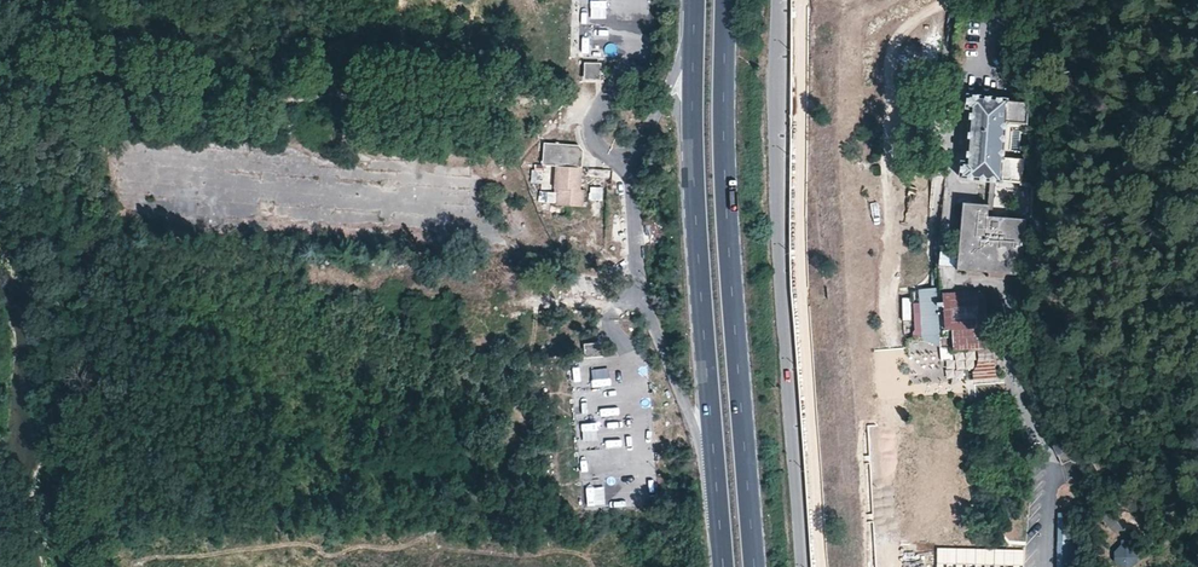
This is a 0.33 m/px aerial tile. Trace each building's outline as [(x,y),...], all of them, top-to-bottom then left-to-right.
[(601,56),(602,29),(581,29),(580,55),(601,56)] [(601,78),(601,61),(584,61),(583,77),(601,78)] [(1023,98),(966,93),(965,107),(965,108),(965,109),(966,109),(969,109),(965,160),(960,159),(959,178),(1023,184),(1026,156),(1005,154),(1005,149),(1007,124),(1028,126),(1030,99),(1023,98)] [(556,164),(554,204),(582,205),(584,143),(543,142),(542,163),(556,164)] [(603,200),(603,186),(590,186),(590,200),(603,200)] [(539,187),(538,203),(555,203),(555,187),(539,187)] [(988,205),(962,203),(956,270),(1020,275),(1025,219),(987,216),(988,205)] [(591,227),(593,218),(574,215),(573,224),(591,227)] [(918,340),(938,341),(940,288),(920,287),(918,340)] [(952,329),(952,349),(991,349),(992,325),(979,325),(979,301),(964,301),(964,290),(942,290),(942,329),(952,329)] [(583,342),(585,357),(601,355),(599,340),(583,342)] [(986,354),(977,353),(974,377),(995,379),(997,363),(986,362),(986,354)] [(953,397),(973,397),(972,386),(953,387),(953,397)] [(1061,442),(1055,444),(1052,445),(1060,465),(1075,459),(1072,449),(1061,442)]
